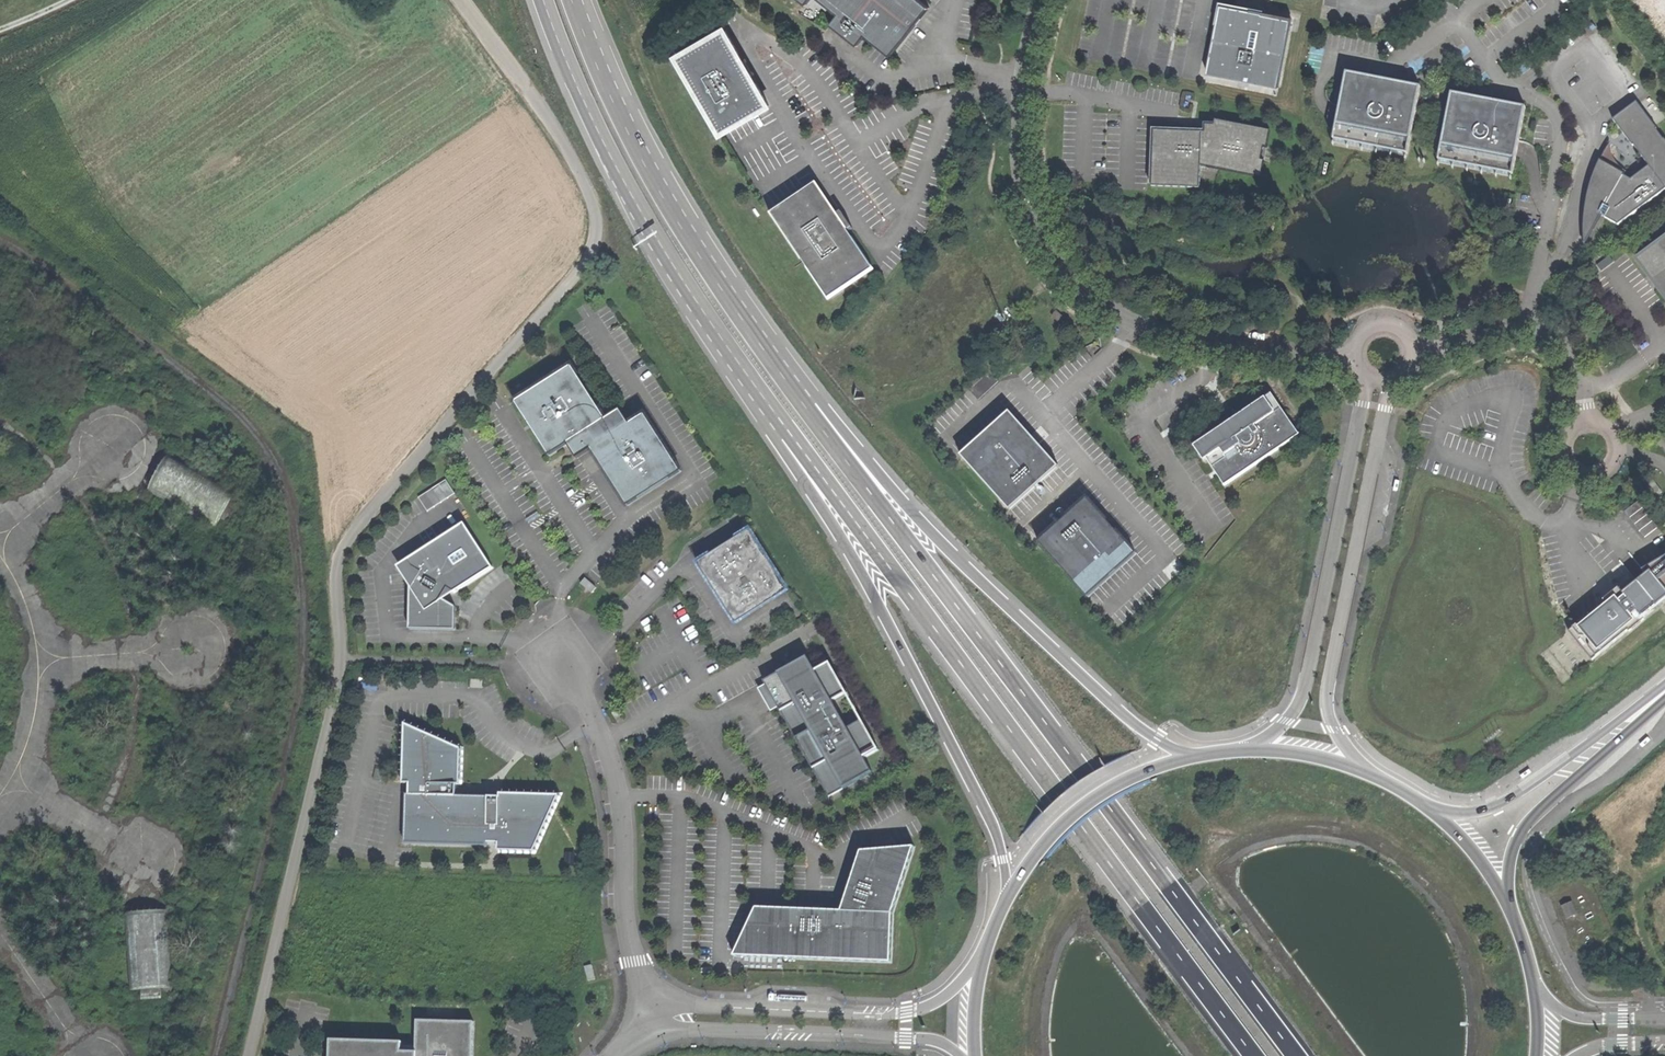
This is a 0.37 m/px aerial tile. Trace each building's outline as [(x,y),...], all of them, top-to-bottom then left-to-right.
[(927,10),(915,0),(815,0),(836,17),(828,26),(855,48),(862,38),(888,59),(908,34),(927,10)] [(1277,87),(1290,18),(1220,4),(1206,73),(1236,79),(1237,72),(1249,75),(1248,81),(1277,87)] [(720,137),(765,109),(742,69),(722,34),(675,62),(720,137)] [(1236,79),(1248,81),(1249,75),(1237,72),(1236,79)] [(1331,140),(1405,155),(1419,88),(1388,81),(1386,89),(1379,88),(1374,87),(1376,79),(1345,73),(1331,140)] [(1388,81),(1376,79),(1374,87),(1379,88),(1386,89),(1388,81)] [(1480,99),(1449,93),(1436,160),(1510,175),(1523,108),(1493,102),(1491,110),(1484,109),(1479,108),(1480,99)] [(1493,102),(1480,99),(1479,108),(1484,109),(1491,110),(1493,102)] [(1633,104),(1611,122),(1645,168),(1627,181),(1622,177),(1598,165),(1586,194),(1583,210),(1582,226),(1582,245),(1601,217),(1616,225),(1664,189),(1664,147),(1633,104)] [(1269,131),(1213,120),(1209,141),(1200,140),(1200,132),(1152,130),(1150,187),(1198,188),(1199,166),(1259,178),(1263,161),(1259,160),(1262,147),(1265,148),(1269,131)] [(825,300),(871,271),(845,231),(813,185),(769,215),(825,300)] [(1634,260),(1653,285),(1664,301),(1664,237),(1634,260)] [(651,490),(677,473),(642,417),(628,426),(618,411),(603,421),(569,368),(512,405),(546,457),(565,446),(579,436),(589,451),(625,507),(651,490)] [(1221,486),(1295,435),(1268,394),(1236,416),(1190,447),(1201,462),(1204,460),(1221,486)] [(1007,510),(1055,467),(1032,441),(1007,414),(959,456),(1007,510)] [(574,460),(589,451),(579,436),(565,446),(574,460)] [(150,491),(217,527),(236,492),(170,456),(150,491)] [(448,479),(420,497),(429,510),(457,493),(448,479)] [(1649,497),(1658,491),(1651,481),(1642,487),(1649,497)] [(1085,597),(1132,554),(1104,523),(1084,501),(1037,543),(1085,597)] [(1655,527),(1635,501),(1622,511),(1642,537),(1655,527)] [(453,596),(492,571),(463,526),(405,563),(410,571),(417,575),(411,583),(409,583),(407,632),(453,633),(454,610),(442,603),(448,594),(453,596)] [(733,627),(784,593),(747,533),(696,566),(704,579),(733,627)] [(1655,606),(1632,577),(1566,632),(1590,661),(1655,606)] [(589,598),(595,590),(584,579),(577,586),(589,598)] [(870,774),(862,759),(876,752),(859,722),(845,730),(829,703),(843,694),(827,665),(812,673),(804,659),(761,684),(769,699),(819,786),(827,800),(870,774)] [(496,856),(531,856),(557,800),(499,798),(499,801),(455,801),(455,789),(458,789),(458,754),(403,729),(400,789),(405,790),(405,801),(403,801),(403,850),(485,850),(485,847),(496,848),(496,856)] [(1649,737),(1648,736),(1639,743),(1642,747),(1648,741),(1651,739),(1649,737)] [(1521,777),(1522,779),(1532,772),(1529,768),(1522,773),(1519,775),(1521,777)] [(859,961),(891,962),(893,913),(914,847),(895,849),(894,853),(879,854),(881,850),(862,851),(841,911),(757,908),(748,926),(753,926),(747,939),(743,938),(735,956),(761,957),(859,961)] [(131,990),(174,988),(169,910),(126,913),(131,990)] [(589,981),(595,979),(592,965),(586,967),(589,981)] [(331,1040),(330,1055),(473,1055),(474,1022),(417,1020),(417,1052),(402,1052),(402,1042),(331,1040)]
